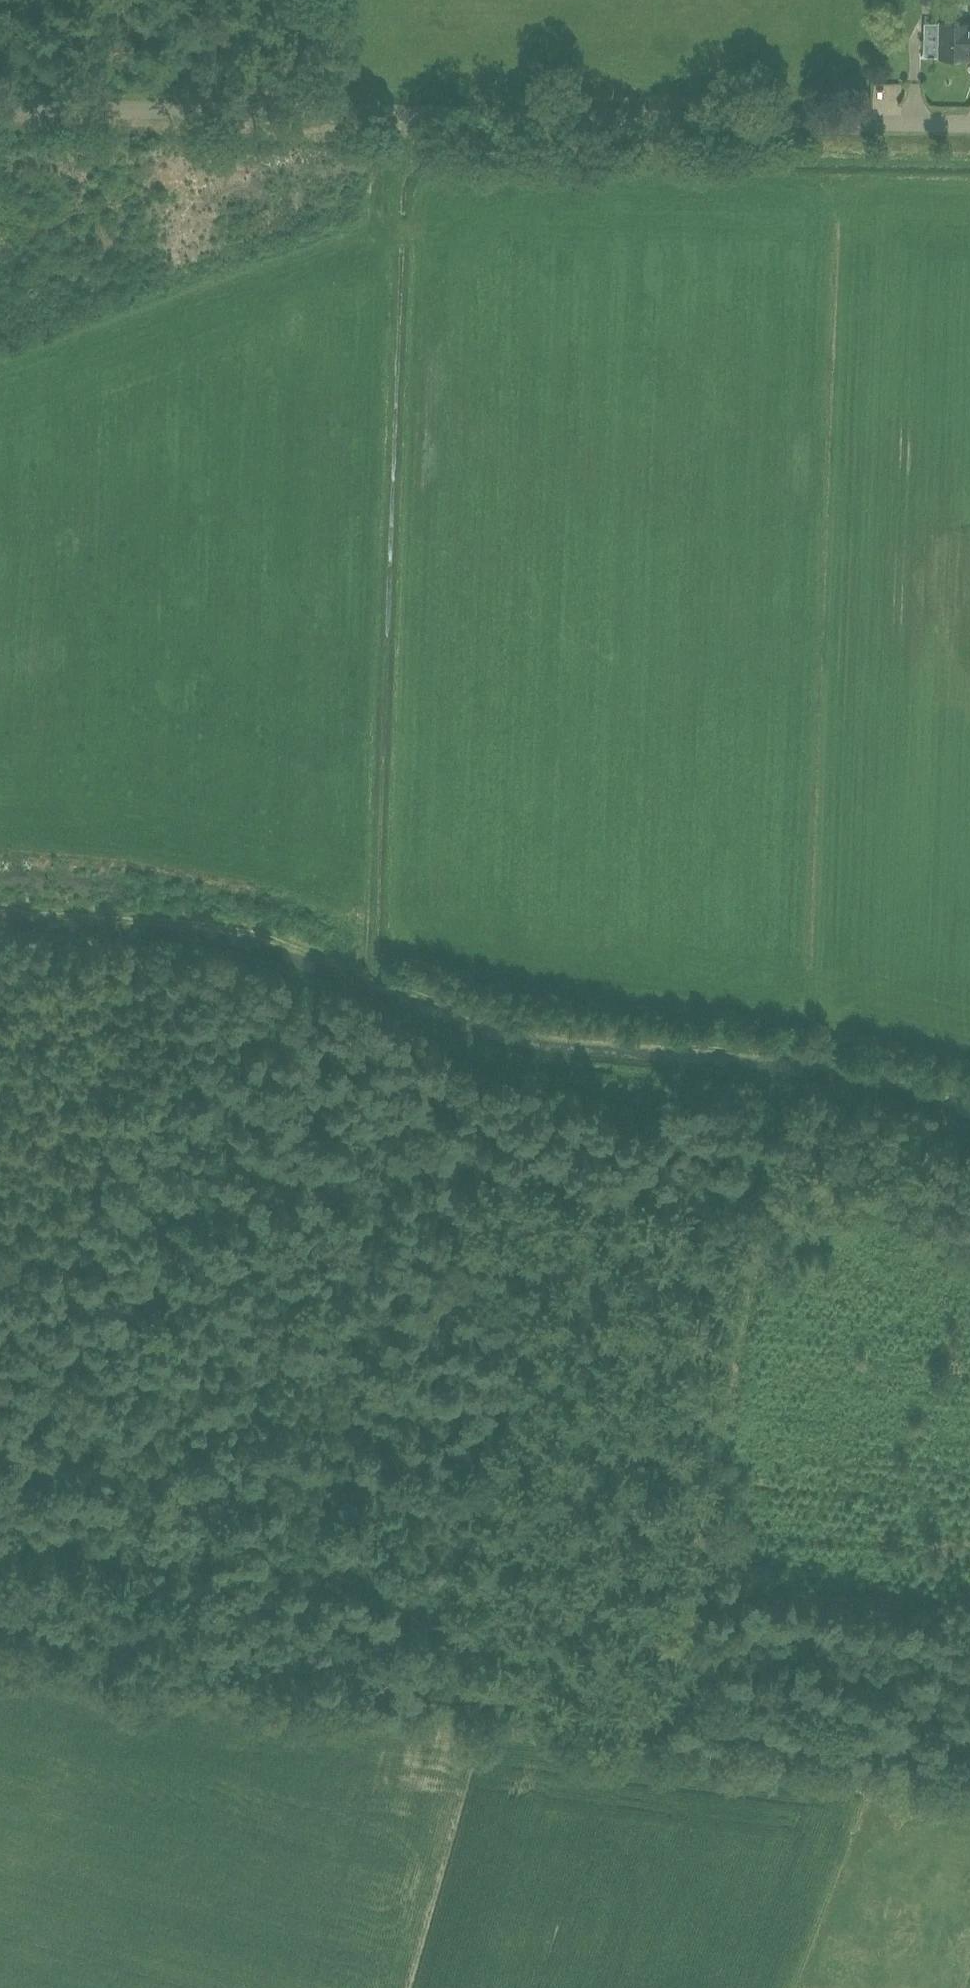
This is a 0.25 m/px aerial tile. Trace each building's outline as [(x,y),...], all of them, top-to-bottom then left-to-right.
[(943,22),(942,56),(969,57),(969,22),(943,22)]
